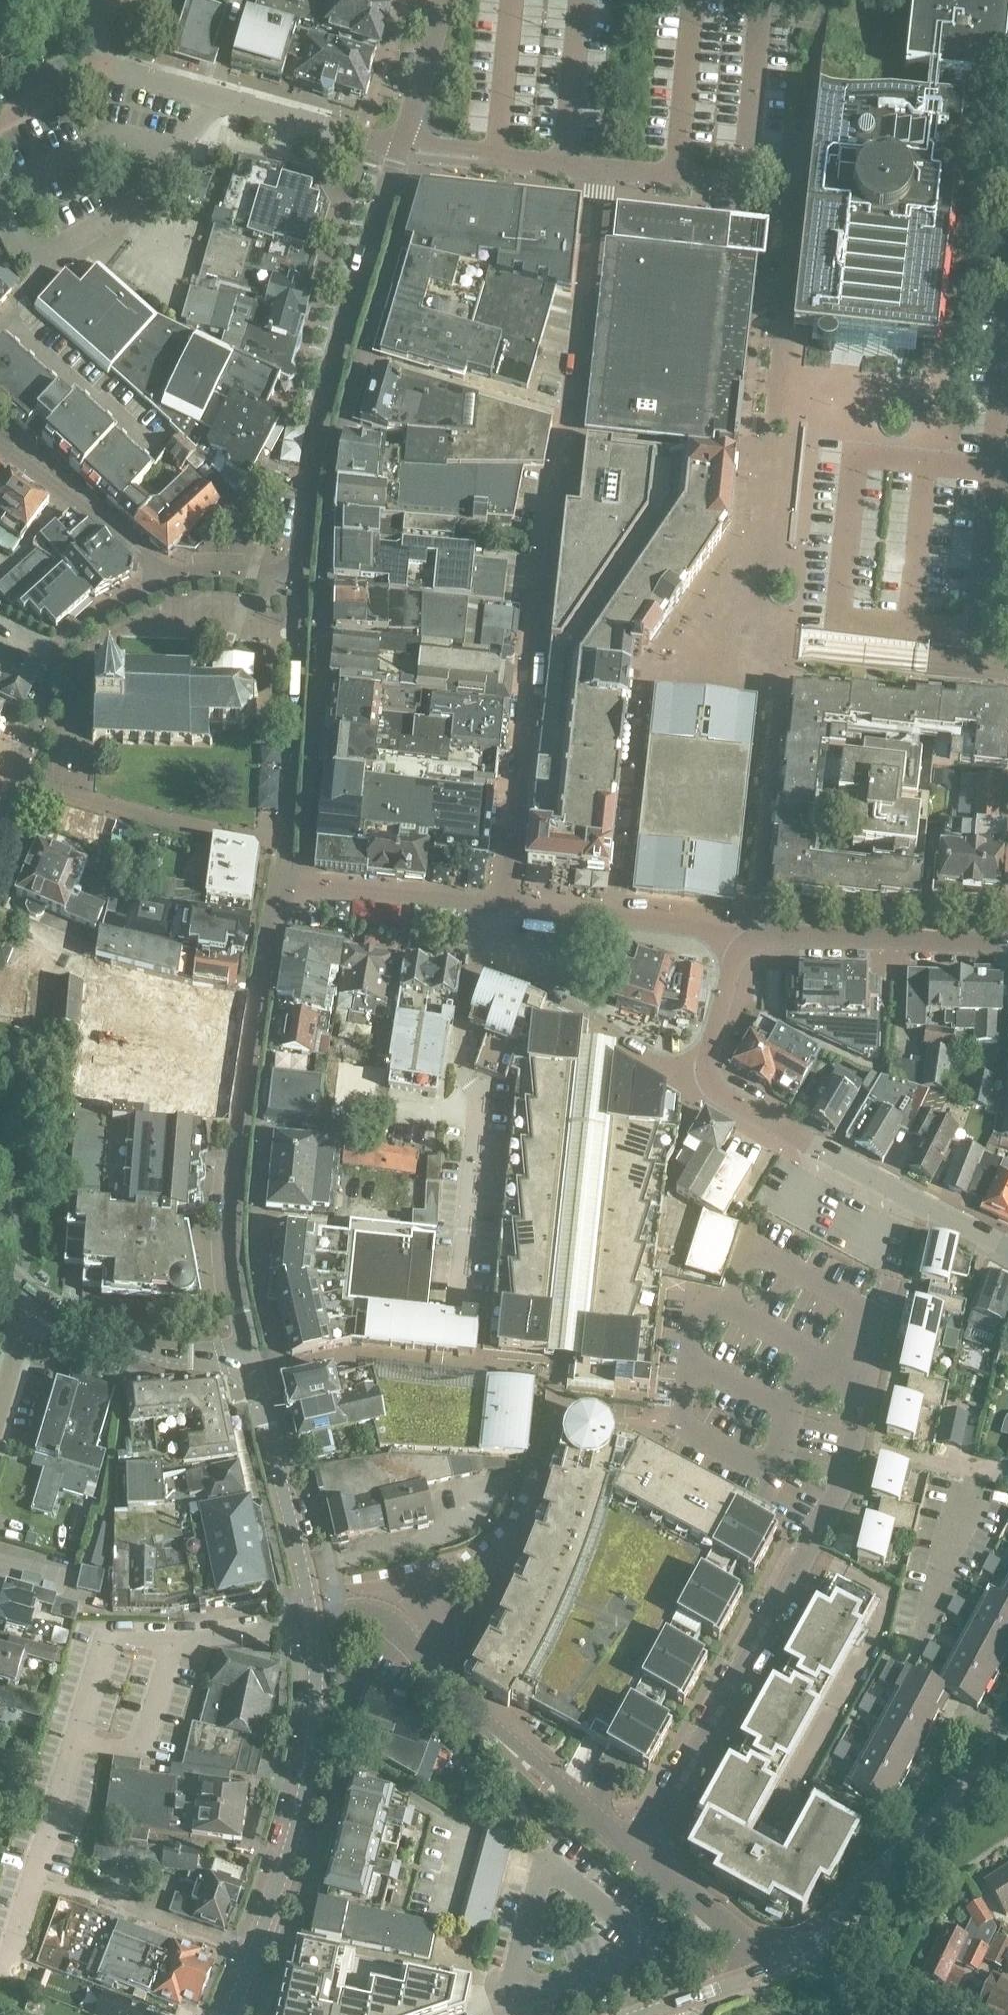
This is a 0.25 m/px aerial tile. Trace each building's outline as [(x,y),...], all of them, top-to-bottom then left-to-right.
[(187,4),(195,7),(180,53),(208,62),(227,5),(216,1),(216,0),(188,0),(187,4)] [(252,20),(286,31),(290,20),(313,27),(312,28),(339,36),(341,41),(349,43),(353,40),(378,48),(386,24),(389,21),(391,14),(389,11),(391,6),(374,1),(374,0),(258,0),(252,20)] [(997,77),(1000,72),(1003,68),(1004,64),(1007,21),(1007,0),(912,0),(905,72),(929,75),(926,104),(876,98),(819,92),(793,331),(937,347),(963,108),(936,105),(939,81),(976,84),(980,84),(985,84),(988,83),(994,79),(997,77)] [(286,31),(252,20),(245,19),(231,69),(254,76),(255,73),(282,82),(287,65),(294,67),(289,84),(317,92),(316,94),(322,95),(323,99),(328,101),(332,99),(334,91),(363,99),(364,96),(366,97),(370,85),(367,84),(374,60),(302,39),(298,54),(291,52),(296,34),(286,31)] [(204,163),(214,166),(218,154),(215,153),(208,151),(204,163)] [(215,216),(213,225),(214,225),(247,237),(265,175),(266,165),(267,164),(234,155),(216,216),(215,216)] [(265,175),(247,237),(254,240),(304,257),(305,254),(306,254),(309,244),(312,245),(323,209),(305,176),(284,170),(285,169),(267,164),(266,165),(265,175)] [(179,197),(203,205),(211,182),(188,174),(179,197)] [(498,276),(556,290),(571,293),(581,203),(430,187),(410,256),(498,276)] [(762,226),(617,209),(614,235),(615,235),(594,427),(719,440),(718,442),(739,444),(744,392),(743,392),(762,226)] [(208,249),(214,251),(207,277),(217,280),(240,287),(244,272),(254,240),(247,237),(214,225),(213,225),(212,228),(214,229),(208,249)] [(212,298),(217,299),(209,330),(225,335),(226,335),(229,322),(264,332),(267,320),(274,322),(275,318),(299,325),(300,320),(304,321),(313,290),(298,286),(306,258),(304,257),(254,240),(244,272),(240,287),(217,280),(212,298)] [(498,276),(410,256),(380,358),(463,382),(467,369),(528,387),(556,290),(498,276)] [(19,284),(0,268),(0,283),(11,293),(19,284)] [(288,383),(289,382),(289,380),(239,356),(238,358),(155,318),(152,316),(99,268),(80,289),(64,275),(34,309),(102,370),(106,365),(171,425),(177,418),(178,418),(196,381),(228,396),(265,414),(280,379),(288,383)] [(11,293),(0,283),(0,305),(11,293)] [(225,335),(225,338),(243,343),(242,346),(243,346),(239,356),(289,380),(289,382),(294,380),(292,376),(295,375),(289,361),(299,325),(275,318),(274,322),(267,320),(264,332),(229,322),(226,335),(225,335)] [(25,432),(31,425),(45,439),(43,442),(117,510),(132,492),(134,493),(150,475),(75,405),(72,409),(2,343),(0,345),(0,409),(25,432)] [(515,471),(523,471),(543,471),(552,425),(402,382),(402,381),(390,377),(387,379),(384,374),(379,377),(376,371),(370,374),(373,380),(371,381),(372,383),(367,386),(370,391),(366,406),(361,409),(364,415),(358,418),(361,423),(360,426),(389,433),(407,436),(405,458),(411,459),(410,467),(515,471)] [(171,425),(169,427),(177,435),(195,453),(235,494),(247,482),(279,421),(277,420),(277,421),(265,414),(228,396),(196,381),(178,418),(177,418),(171,425)] [(381,445),(380,445),(381,441),(364,438),(363,442),(346,439),(339,477),(338,481),(395,488),(397,467),(401,467),(401,452),(386,452),(386,448),(381,445)] [(730,460),(586,444),(579,508),(566,506),(566,510),(565,510),(534,790),(535,790),(535,795),(531,825),(527,866),(607,875),(608,871),(615,768),(624,654),(639,652),(686,583),(727,526),(730,460)] [(410,467),(401,467),(397,467),(395,488),(338,481),(337,490),(336,497),(337,497),(335,516),(381,520),(416,523),(455,526),(511,531),(513,522),(514,522),(523,471),(515,471),(410,467)] [(48,503),(39,496),(9,474),(7,476),(0,486),(0,527),(20,542),(48,503)] [(137,527),(134,531),(167,557),(190,537),(195,537),(201,531),(201,527),(204,524),(204,523),(218,511),(188,479),(159,506),(153,507),(137,527)] [(134,493),(132,492),(117,510),(137,527),(153,507),(134,493)] [(54,528),(110,589),(130,578),(132,568),(110,550),(110,549),(69,514),(54,528)] [(335,516),(334,540),(403,545),(403,538),(454,542),(455,526),(416,523),(381,520),(335,516)] [(41,540),(93,599),(110,589),(54,528),(41,540)] [(503,605),(506,579),(480,576),(481,563),(474,562),(475,552),(429,548),(428,564),(410,562),(410,556),(402,556),(403,545),(334,540),(333,580),(337,580),(337,590),(384,591),(384,593),(388,594),(388,595),(468,603),(480,604),(503,605)] [(0,586),(0,596),(11,608),(15,604),(24,614),(29,610),(40,622),(45,617),(56,629),(87,600),(59,568),(37,552),(0,586)] [(376,643),(407,646),(463,652),(468,603),(388,595),(384,595),(346,594),(337,593),(336,632),(377,634),(376,643)] [(463,652),(407,646),(376,643),(335,638),(331,679),(400,687),(400,693),(426,696),(510,705),(513,673),(508,673),(509,668),(511,668),(512,667),(513,666),(514,665),(514,664),(514,663),(514,661),(513,659),(511,658),(510,658),(512,637),(517,638),(519,615),(479,611),(475,654),(463,652)] [(22,708),(41,667),(0,648),(0,698),(22,708)] [(89,711),(89,717),(95,717),(94,738),(91,741),(93,744),(96,741),(123,741),(123,746),(126,746),(126,741),(138,742),(138,747),(142,747),(142,742),(154,742),(154,747),(157,747),(157,743),(170,743),(170,748),(173,748),(173,744),(189,744),(192,747),(195,745),(194,744),(207,745),(210,747),(213,745),(209,742),(209,726),(222,727),(222,732),(226,732),(226,726),(239,727),(241,732),(245,731),(243,725),(251,717),(256,719),(258,715),(252,713),(252,701),(258,699),(256,694),(250,697),(242,690),(244,684),(240,682),(238,688),(225,688),(226,682),(221,682),(221,688),(209,688),(209,682),(205,682),(205,688),(193,688),(193,681),(192,681),(192,671),(195,668),(193,666),(190,668),(173,668),(173,664),(170,663),(170,668),(158,667),(158,663),(154,663),(154,667),(142,667),(142,662),(139,662),(139,667),(126,666),(126,662),(123,662),(123,666),(98,665),(94,661),(91,664),(95,668),(94,688),(89,688),(89,694),(95,694),(94,711),(89,711)] [(330,691),(328,713),(331,713),(332,713),(353,715),(353,712),(415,719),(416,714),(420,715),(421,700),(379,695),(379,697),(330,691)] [(755,702),(656,691),(635,893),(734,904),(755,702)] [(862,727),(865,701),(853,700),(853,699),(795,693),(773,894),(879,905),(879,901),(902,903),(919,905),(923,872),(912,871),(913,864),(914,855),(915,855),(919,818),(910,817),(912,802),(916,802),(921,757),(864,750),(862,766),(842,763),(842,765),(832,764),(833,754),(846,756),(850,726),(862,727)] [(426,696),(424,725),(423,726),(440,727),(440,725),(456,726),(455,733),(454,733),(454,738),(452,738),(450,752),(498,757),(504,757),(510,705),(426,696)] [(933,766),(1004,774),(1007,737),(1007,702),(996,701),(995,706),(955,701),(954,706),(915,701),(915,707),(865,701),(862,727),(871,728),(871,734),(936,741),(933,766)] [(375,744),(450,752),(452,738),(454,738),(454,733),(455,733),(456,726),(440,725),(440,727),(423,726),(424,725),(415,724),(415,719),(353,712),(353,715),(332,713),(331,713),(328,713),(326,734),(330,734),(330,735),(356,738),(355,742),(375,744)] [(366,773),(365,780),(427,786),(427,781),(495,789),(497,773),(498,757),(450,752),(375,744),(355,742),(356,738),(330,735),(326,768),(366,773)] [(445,789),(427,786),(365,780),(366,773),(326,768),(324,789),(323,789),(319,827),(320,827),(318,844),(362,849),(365,830),(428,837),(439,838),(445,789)] [(958,823),(942,821),(942,823),(943,823),(939,859),(935,859),(932,894),(1000,901),(1007,826),(998,826),(1002,781),(978,779),(977,779),(962,778),(958,823)] [(439,838),(488,844),(494,795),(445,789),(439,838)] [(365,830),(362,849),(318,844),(316,864),(325,873),(423,882),(428,837),(365,830)] [(249,921),(258,854),(254,849),(214,842),(208,888),(176,883),(173,905),(192,910),(216,915),(249,921)] [(30,917),(36,919),(43,917),(45,911),(95,931),(103,910),(79,900),(81,896),(75,894),(85,870),(85,871),(86,869),(83,868),(83,867),(79,856),(70,852),(60,856),(59,858),(56,856),(57,854),(54,847),(47,844),(40,847),(39,849),(37,848),(16,898),(18,899),(29,904),(27,910),(30,917)] [(100,875),(91,897),(105,903),(115,881),(100,875)] [(156,887),(147,885),(144,897),(154,899),(156,887)] [(251,921),(249,921),(216,915),(192,910),(173,905),(112,891),(106,914),(128,920),(124,935),(141,939),(140,944),(181,953),(234,965),(236,957),(244,959),(246,946),(247,946),(251,921)] [(188,986),(192,987),(231,993),(233,993),(238,965),(234,965),(181,953),(140,944),(121,939),(120,942),(100,936),(97,963),(112,966),(119,967),(157,977),(188,986)] [(287,941),(283,965),(282,965),(282,967),(283,967),(278,1000),(280,1000),(279,1008),(287,1009),(280,1051),(313,1056),(317,1029),(328,1031),(333,995),(327,994),(329,980),(334,981),(335,975),(337,975),(341,951),(342,951),(342,949),(340,948),(340,949),(314,945),(314,944),(312,944),(307,943),(306,943),(288,940),(288,939),(287,939),(286,941),(287,941)] [(345,952),(341,974),(345,974),(341,996),(355,998),(353,1014),(350,1014),(348,1024),(365,1027),(367,1017),(383,1020),(386,1002),(383,1002),(386,986),(389,987),(394,961),(395,959),(392,958),(392,959),(347,951),(347,950),(345,950),(344,952),(345,952)] [(672,1023),(673,1018),(695,1021),(702,974),(679,971),(678,974),(672,972),(673,968),(664,965),(632,955),(621,989),(616,1008),(657,1021),(657,1019),(672,1023)] [(461,973),(406,965),(406,961),(405,961),(394,1035),(390,1059),(389,1064),(392,1065),(388,1089),(436,1097),(446,1033),(449,1033),(454,1002),(457,1003),(461,973)] [(230,1000),(89,965),(77,1112),(125,1116),(131,1101),(217,1112),(230,1000)] [(870,973),(798,970),(798,983),(787,983),(785,1024),(867,1061),(878,1061),(881,986),(869,986),(870,973)] [(474,1072),(506,1083),(509,1074),(526,1025),(518,1022),(526,999),(527,997),(484,981),(475,1008),(470,1024),(489,1031),(474,1072)] [(82,985),(57,983),(54,1027),(79,1029),(82,985)] [(552,1361),(554,1347),(586,1044),(587,1028),(526,999),(518,1022),(526,1025),(509,1074),(519,1078),(490,1346),(499,1346),(498,1353),(544,1358),(544,1360),(552,1361)] [(778,1030),(760,1020),(751,1035),(732,1067),(750,1077),(749,1078),(769,1089),(775,1078),(787,1085),(788,1084),(799,1090),(820,1054),(796,1040),(790,1051),(772,1041),(778,1030)] [(394,1035),(378,1032),(375,1057),(390,1059),(394,1035)] [(586,1044),(552,1361),(564,1363),(576,1364),(615,1064),(617,1047),(601,1046),(586,1044)] [(939,1054),(936,1083),(947,1084),(950,1055),(939,1054)] [(928,1077),(930,1057),(913,1056),(911,1075),(928,1077)] [(300,1076),(300,1077),(269,1074),(264,1123),(309,1128),(309,1133),(320,1134),(326,1079),(325,1079),(327,1059),(317,1057),(314,1078),(300,1076)] [(613,1391),(648,1394),(660,1277),(655,1271),(666,1166),(673,1155),(679,1104),(669,1103),(670,1098),(615,1064),(576,1364),(573,1385),(613,1391)] [(820,1096),(807,1118),(806,1118),(806,1119),(834,1136),(835,1135),(834,1134),(856,1097),(863,1085),(836,1070),(829,1081),(828,1081),(826,1084),(824,1083),(817,1094),(820,1096)] [(854,1148),(882,1165),(883,1163),(882,1163),(924,1092),(880,1079),(866,1104),(877,1110),(855,1147),(854,1147),(854,1148)] [(993,1136),(1007,1139),(1007,1104),(999,1103),(999,1105),(996,1117),(996,1118),(993,1136)] [(147,1118),(125,1116),(77,1112),(69,1206),(177,1215),(195,1217),(202,1132),(148,1127),(148,1125),(147,1118)] [(705,1115),(676,1164),(689,1172),(676,1194),(703,1210),(683,1273),(722,1284),(740,1227),(722,1221),(751,1173),(728,1159),(719,1154),(733,1132),(705,1115)] [(910,1170),(909,1170),(909,1171),(931,1182),(932,1181),(931,1181),(950,1143),(938,1137),(944,1127),(920,1115),(909,1137),(919,1142),(913,1154),(917,1156),(910,1170)] [(311,1217),(311,1216),(334,1219),(342,1139),(308,1136),(308,1141),(274,1138),(266,1212),(311,1217)] [(364,1158),(394,1159),(394,1142),(364,1141),(364,1158)] [(961,1146),(960,1146),(959,1148),(945,1185),(944,1188),(943,1187),(943,1188),(967,1197),(977,1170),(983,1155),(971,1150),(961,1146)] [(977,1170),(996,1178),(1003,1164),(983,1155),(977,1170)] [(441,1162),(427,1161),(426,1186),(440,1187),(441,1162)] [(1003,1162),(1003,1164),(996,1178),(977,1170),(967,1197),(984,1206),(981,1212),(1007,1225),(1007,1165),(1003,1162)] [(69,1206),(64,1267),(62,1291),(63,1291),(66,1267),(84,1269),(82,1299),(83,1299),(84,1289),(102,1291),(101,1300),(177,1306),(183,1306),(186,1306),(190,1304),(192,1302),(193,1301),(196,1298),(197,1296),(197,1293),(198,1289),(187,1231),(176,1230),(177,1215),(69,1206)] [(427,1311),(428,1306),(405,1303),(406,1291),(407,1279),(409,1267),(410,1256),(433,1258),(434,1258),(436,1234),(350,1225),(349,1237),(277,1229),(269,1302),(279,1303),(293,1358),(351,1346),(351,1344),(351,1343),(402,1348),(402,1345),(474,1356),(478,1316),(427,1311)] [(949,1302),(949,1301),(952,1289),(947,1288),(949,1277),(966,1281),(971,1262),(955,1254),(957,1247),(930,1241),(924,1266),(926,1266),(922,1284),(930,1286),(927,1298),(950,1303),(950,1302),(949,1302)] [(409,1267),(432,1270),(433,1258),(410,1256),(409,1267)] [(431,1282),(432,1270),(409,1267),(407,1279),(431,1282)] [(971,1314),(972,1315),(968,1327),(998,1338),(1002,1325),(1003,1326),(1007,1312),(1007,1285),(985,1277),(971,1314)] [(429,1294),(431,1282),(407,1279),(406,1291),(429,1294)] [(428,1306),(429,1294),(406,1291),(405,1303),(428,1306)] [(913,1322),(911,1322),(907,1343),(934,1348),(938,1349),(942,1334),(938,1333),(942,1315),(962,1320),(965,1305),(950,1302),(950,1303),(927,1298),(924,1310),(916,1308),(913,1322)] [(948,1387),(928,1382),(932,1364),(935,1364),(938,1349),(934,1348),(907,1343),(902,1363),(904,1363),(901,1378),(909,1380),(906,1392),(913,1393),(946,1400),(948,1387)] [(284,1383),(282,1383),(282,1386),(283,1386),(287,1404),(286,1404),(289,1416),(292,1415),(297,1438),(298,1442),(300,1441),(309,1438),(314,1459),(336,1454),(331,1433),(374,1423),(381,1448),(390,1448),(384,1421),(378,1393),(377,1393),(372,1371),(365,1370),(358,1370),(359,1376),(335,1382),(332,1373),(284,1384),(284,1383)] [(401,1381),(389,1376),(381,1373),(372,1371),(377,1393),(378,1393),(384,1421),(390,1448),(406,1449),(413,1385),(401,1381)] [(41,1469),(25,1523),(77,1537),(95,1474),(84,1471),(102,1408),(103,1408),(108,1391),(60,1377),(39,1448),(51,1451),(45,1470),(41,1469)] [(464,1383),(457,1452),(482,1453),(489,1382),(481,1382),(472,1382),(464,1383)] [(501,1387),(501,1384),(497,1383),(493,1382),(489,1382),(482,1453),(523,1458),(530,1390),(501,1387)] [(438,1387),(431,1451),(457,1452),(464,1383),(455,1386),(446,1387),(438,1387)] [(226,1412),(224,1406),(223,1400),(218,1394),(210,1390),(204,1388),(198,1387),(174,1389),(173,1385),(126,1390),(133,1465),(183,1460),(184,1467),(236,1460),(226,1412)] [(425,1387),(413,1385),(406,1449),(431,1451),(438,1387),(425,1387)] [(946,1400),(913,1393),(906,1392),(904,1404),(895,1402),(892,1416),(891,1416),(886,1437),(917,1444),(921,1428),(917,1427),(921,1409),(943,1414),(946,1400)] [(962,1449),(966,1430),(968,1417),(945,1412),(939,1445),(962,1450),(962,1449)] [(562,1442),(558,1460),(545,1507),(529,1553),(510,1597),(495,1629),(489,1641),(465,1683),(509,1707),(511,1702),(529,1711),(532,1706),(608,1747),(606,1751),(647,1773),(671,1729),(654,1720),(666,1699),(683,1708),(706,1664),(689,1655),(701,1634),(718,1643),(741,1599),(725,1590),(736,1569),(753,1578),(777,1534),(772,1532),(776,1524),(762,1516),(631,1446),(630,1449),(612,1444),(611,1436),(607,1428),(600,1423),(592,1419),(584,1419),(576,1422),(569,1427),(564,1434),(562,1442)] [(236,1462),(236,1460),(184,1467),(184,1469),(186,1468),(188,1479),(172,1482),(170,1470),(116,1472),(117,1517),(114,1518),(114,1556),(115,1556),(114,1615),(170,1615),(199,1609),(200,1615),(206,1614),(204,1608),(214,1605),(215,1609),(223,1607),(223,1604),(224,1604),(225,1607),(228,1609),(231,1609),(234,1609),(236,1607),(238,1604),(238,1601),(254,1598),(255,1600),(262,1605),(272,1603),(277,1596),(267,1545),(264,1546),(262,1538),(265,1538),(260,1512),(250,1506),(244,1507),(242,1499),(244,1499),(238,1469),(234,1470),(233,1462),(236,1462)] [(917,1525),(920,1511),(898,1506),(903,1488),(907,1489),(911,1473),(880,1465),(874,1486),(876,1487),(873,1501),(881,1503),(878,1515),(917,1525)] [(361,1468),(324,1477),(340,1546),(339,1546),(344,1569),(367,1564),(366,1561),(376,1559),(376,1560),(424,1549),(433,1547),(451,1543),(458,1540),(476,1533),(492,1520),(496,1515),(503,1507),(508,1501),(513,1490),(518,1476),(516,1469),(514,1467),(481,1475),(488,1508),(428,1522),(427,1519),(384,1529),(380,1511),(371,1513),(361,1468)] [(8,1493),(5,1504),(26,1509),(29,1499),(8,1493)] [(917,1525),(878,1515),(875,1527),(867,1525),(863,1539),(862,1539),(857,1560),(888,1568),(892,1552),(888,1551),(892,1532),(914,1538),(917,1525)] [(94,1525),(82,1567),(101,1572),(108,1550),(108,1529),(94,1525)] [(989,1557),(985,1564),(996,1570),(1000,1563),(989,1557)] [(30,1564),(28,1576),(48,1580),(50,1567),(30,1564)] [(996,1570),(985,1564),(981,1571),(992,1577),(996,1570)] [(766,1909),(771,1901),(801,1917),(814,1894),(811,1892),(815,1884),(826,1890),(856,1835),(813,1811),(777,1874),(737,1852),(859,1633),(874,1605),(835,1584),(821,1611),(816,1608),(785,1663),(791,1666),(778,1689),(772,1686),(742,1741),(747,1744),(734,1768),(729,1765),(699,1820),(710,1826),(705,1834),(702,1832),(689,1855),(719,1872),(714,1881),(766,1909)] [(862,1795),(887,1808),(938,1714),(936,1713),(946,1694),(976,1710),(1007,1650),(1007,1586),(1000,1601),(989,1596),(939,1689),(889,1662),(877,1683),(899,1695),(849,1788),(862,1795)] [(7,1627),(7,1625),(29,1632),(37,1604),(54,1609),(57,1596),(34,1589),(31,1601),(15,1597),(15,1596),(0,1592),(0,1625),(7,1627)] [(954,1598),(950,1606),(961,1612),(965,1604),(954,1598)] [(961,1612),(950,1606),(946,1613),(957,1619),(961,1612)] [(26,1657),(54,1665),(57,1653),(10,1639),(7,1651),(0,1649),(0,1680),(18,1686),(26,1657)] [(929,1645),(925,1652),(936,1658),(940,1651),(929,1645)] [(936,1658),(925,1652),(921,1659),(932,1665),(936,1658)] [(219,1656),(202,1727),(256,1741),(261,1742),(279,1671),(219,1656)] [(441,1751),(441,1750),(430,1746),(435,1733),(423,1729),(430,1710),(373,1690),(360,1728),(372,1732),(365,1750),(417,1779),(429,1784),(433,1773),(442,1776),(450,1754),(441,1751)] [(13,1712),(13,1711),(25,1715),(29,1702),(17,1699),(16,1700),(0,1695),(0,1709),(13,1712)] [(865,1697),(861,1704),(872,1710),(876,1702),(865,1697)] [(872,1710),(861,1704),(857,1711),(868,1717),(872,1710)] [(247,1778),(256,1741),(202,1727),(193,1726),(182,1768),(230,1775),(247,1778)] [(551,1739),(555,1732),(547,1728),(544,1735),(551,1739)] [(847,1756),(851,1749),(840,1743),(836,1750),(847,1756)] [(847,1756),(836,1750),(832,1758),(843,1764),(847,1756)] [(241,1847),(249,1791),(228,1788),(171,1780),(140,1776),(141,1763),(114,1759),(104,1827),(125,1830),(124,1841),(147,1844),(149,1834),(241,1847)] [(228,1788),(230,1775),(182,1768),(172,1767),(171,1780),(228,1788)] [(404,1876),(392,1873),(403,1829),(415,1832),(417,1821),(405,1818),(409,1804),(389,1794),(365,1788),(367,1783),(354,1780),(323,1903),(382,1915),(390,1884),(401,1887),(404,1876)] [(492,1831),(514,1836),(518,1822),(496,1817),(492,1831)] [(513,1839),(485,1831),(482,1843),(510,1851),(513,1839)] [(191,1874),(197,1875),(197,1870),(200,1853),(96,1840),(93,1861),(191,1874)] [(510,1851),(482,1843),(479,1855),(507,1863),(510,1851)] [(475,1867),(503,1875),(507,1863),(479,1855),(475,1867)] [(194,1886),(189,1901),(177,1897),(170,1914),(225,1933),(226,1929),(228,1927),(229,1924),(229,1920),(232,1912),(235,1913),(243,1888),(247,1874),(213,1862),(209,1874),(197,1870),(197,1875),(191,1874),(187,1884),(194,1886)] [(472,1879),(500,1887),(503,1875),(475,1867),(472,1879)] [(1005,1918),(1007,1916),(1007,1880),(1002,1871),(983,1884),(1005,1918)] [(469,1891),(497,1899),(500,1887),(472,1879),(469,1891)] [(466,1903),(494,1911),(497,1899),(469,1891),(466,1903)] [(978,1974),(984,1962),(989,1950),(988,1950),(997,1931),(992,1924),(994,1923),(981,1902),(965,1911),(971,1921),(964,1937),(946,1929),(936,1950),(923,1977),(929,1980),(928,1983),(937,1987),(938,1984),(944,1987),(945,1987),(956,1992),(963,1977),(952,1971),(955,1964),(962,1968),(963,1967),(978,1974)] [(462,1915),(490,1923),(494,1911),(466,1903),(462,1915)] [(318,1904),(311,1938),(429,1962),(429,1963),(470,1971),(477,1936),(318,1904)] [(459,1927),(487,1935),(490,1923),(462,1915),(459,1927)] [(198,2009),(214,1968),(198,1962),(200,1955),(119,1923),(107,1956),(95,1952),(85,1979),(113,1990),(115,1983),(153,1998),(153,1999),(179,2009),(182,2003),(198,2009)] [(984,1962),(1005,1972),(1007,1966),(1007,1942),(996,1936),(989,1950),(984,1962)] [(291,1980),(288,1979),(280,2014),(463,2014),(466,2014),(472,1984),(439,1977),(340,1955),(309,1948),(298,1946),(291,1980)] [(986,2014),(988,2014),(1007,2014),(1007,1986),(993,1979),(980,2007),(988,2011),(986,2014)] [(106,1995),(98,2014),(150,2014),(147,2014),(149,2011),(106,1995)]
